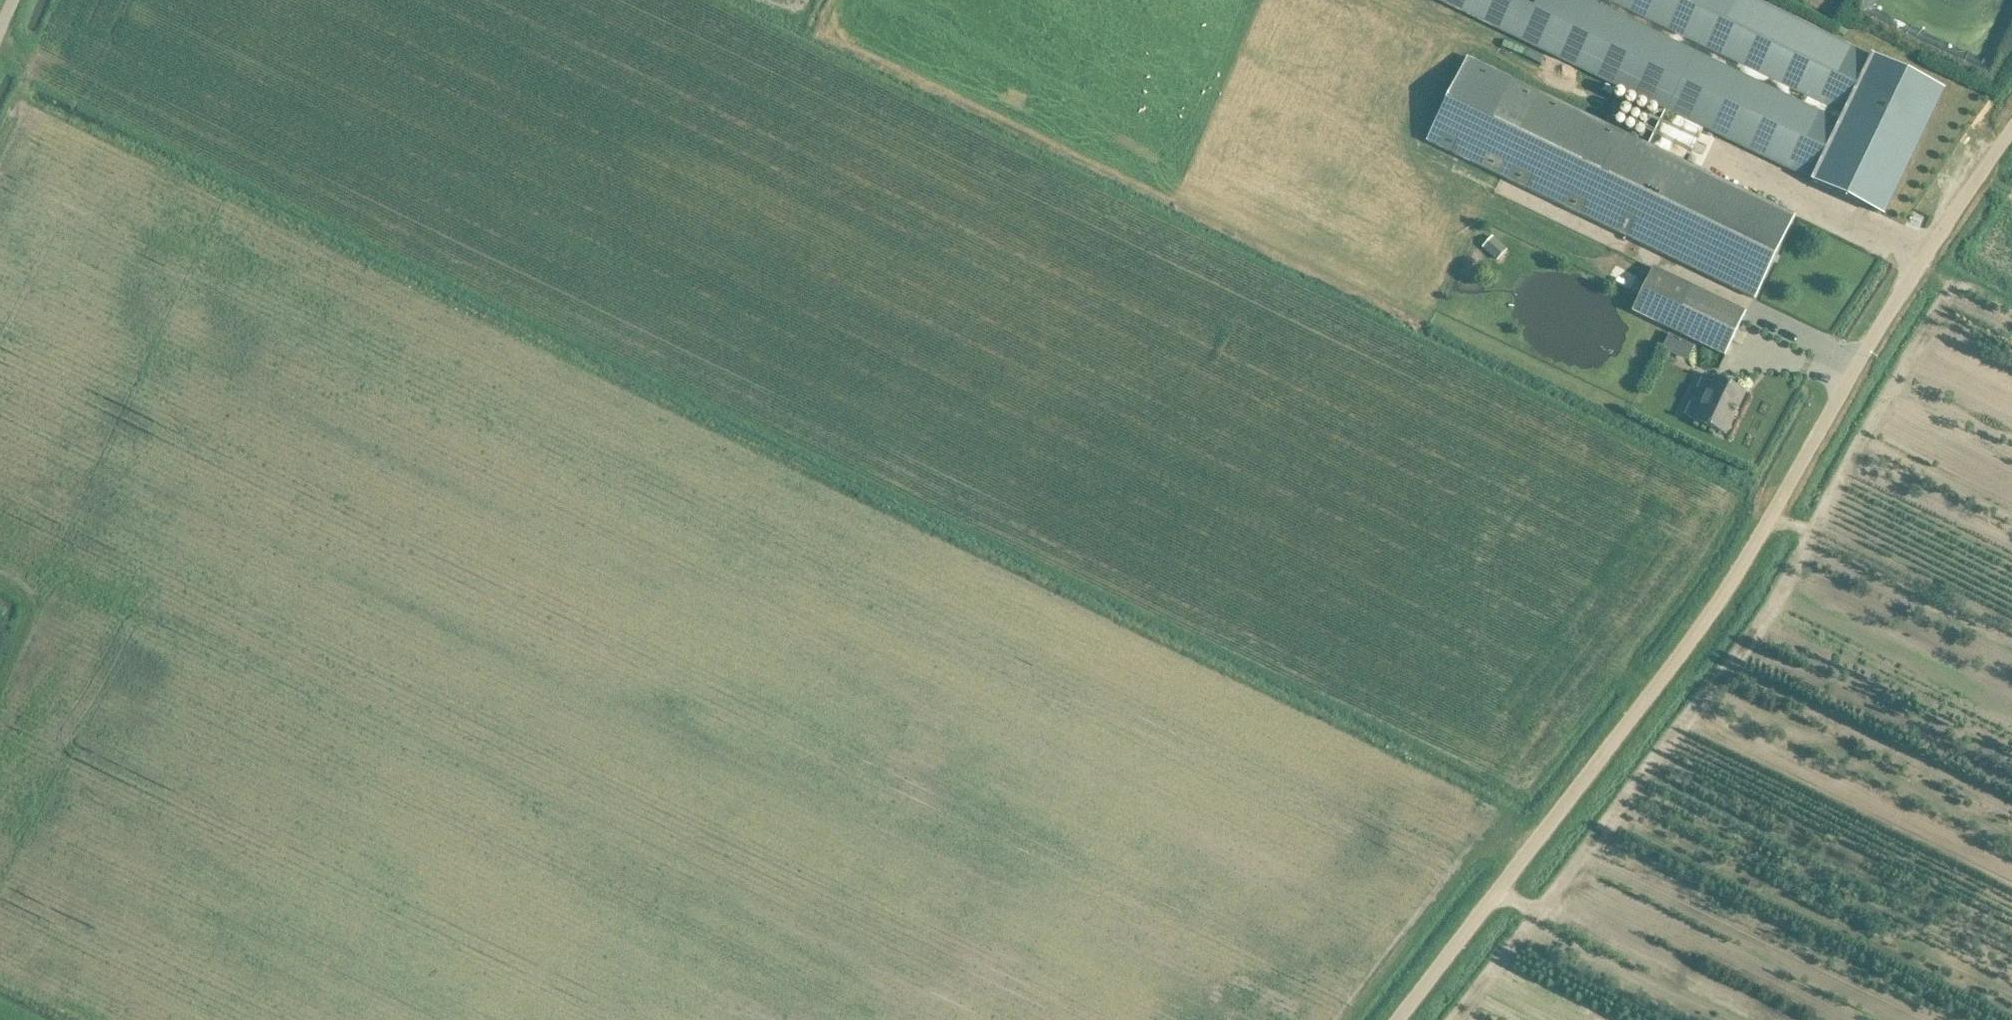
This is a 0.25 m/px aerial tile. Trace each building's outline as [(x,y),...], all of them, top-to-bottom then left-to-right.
[(1526,45),(1554,59),(1663,111),(1655,127),(1647,144),(1542,94),(1538,92),(1513,80),(1510,78),(1468,58),(1454,86),(1427,141),(1470,162),(1472,163),(1500,177),(1502,178),(1735,290),(1753,299),(1793,215),(1775,206),(1687,164),(1704,129),(1811,180),(1885,216),(1944,92),(1870,56),(1852,48),(1753,0),(1432,0),(1526,45)] [(1746,313),(1690,286),(1654,269),(1633,312),(1725,356),(1746,313)] [(1670,334),(1663,350),(1688,362),(1695,346),(1670,334)] [(1715,378),(1694,421),(1725,436),(1746,393),(1715,378)]
